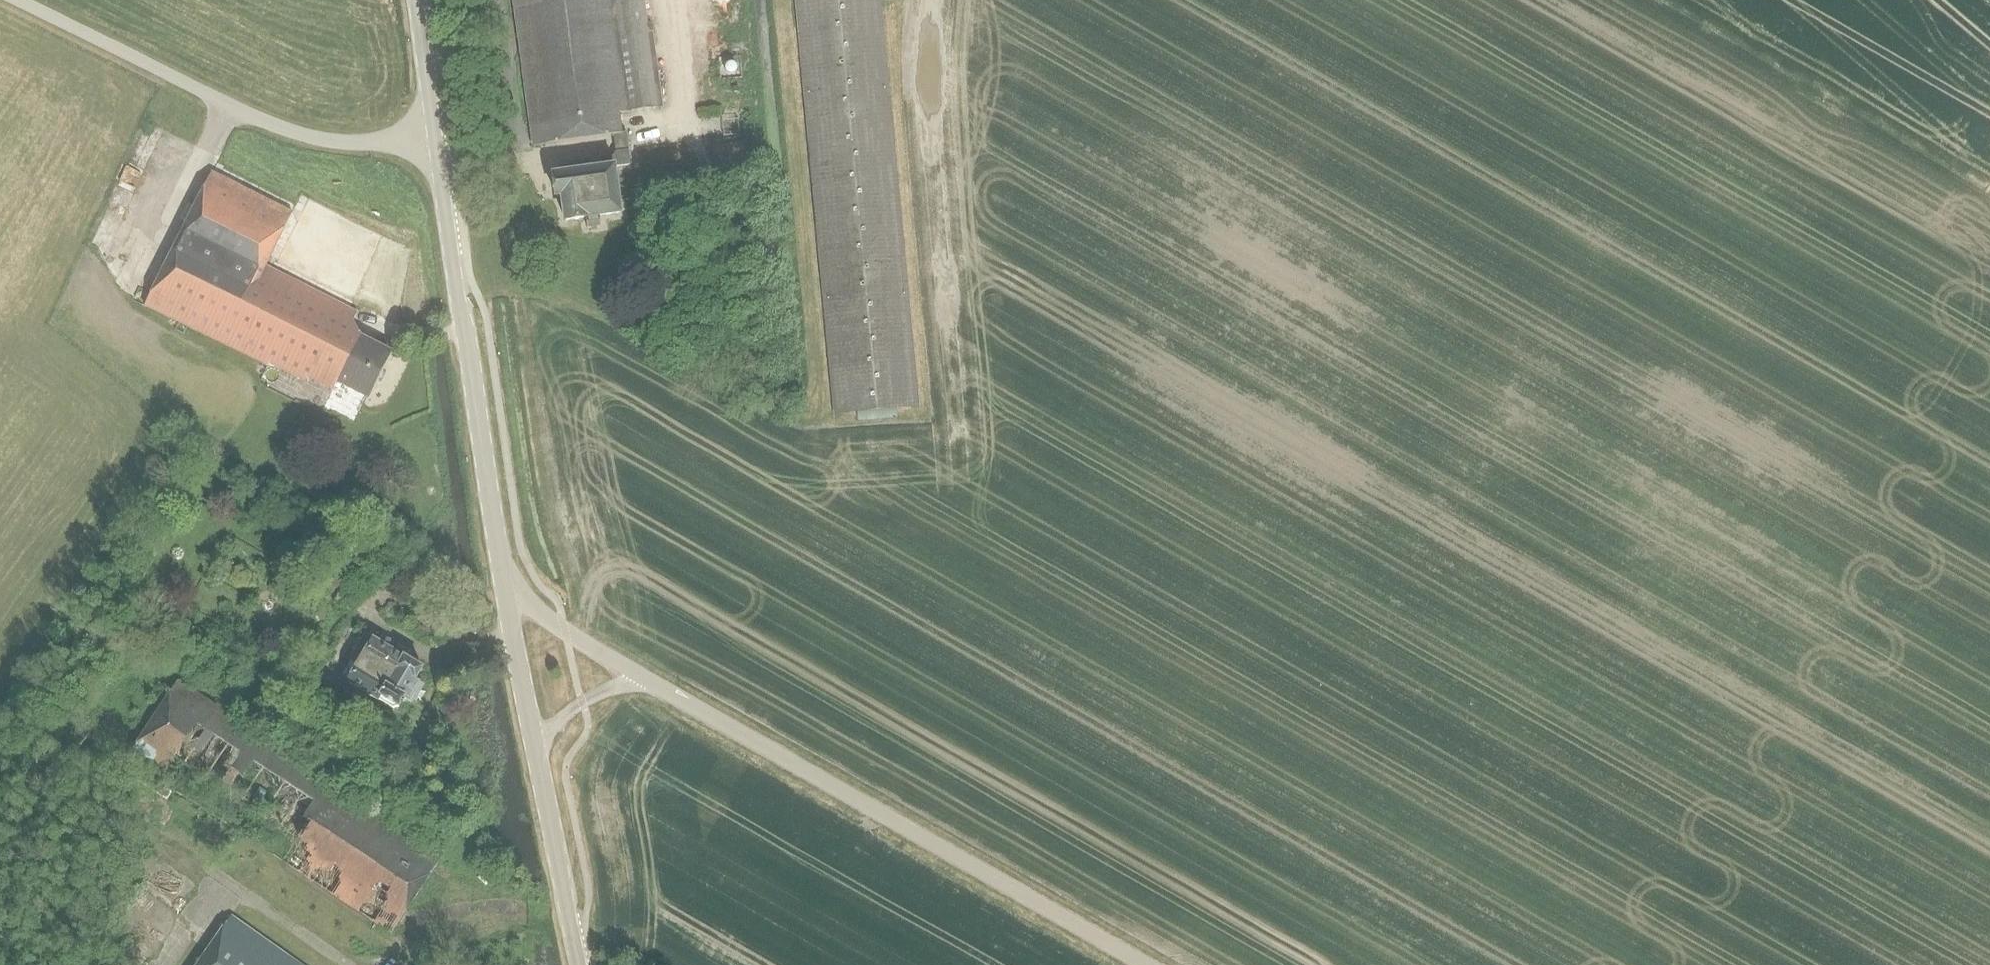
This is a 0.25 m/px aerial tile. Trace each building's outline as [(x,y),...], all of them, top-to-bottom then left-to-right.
[(661,111),(650,35),(646,36),(641,0),(511,0),(532,146),(611,135),(614,155),(611,159),(574,165),(575,175),(552,178),(555,198),(559,197),(563,223),(584,220),(586,229),(600,227),(599,218),(620,215),(613,170),(628,168),(624,135),(621,135),(618,117),(661,111)] [(920,408),(882,0),(796,0),(835,416),(920,408)] [(369,398),(392,352),(360,336),(354,321),(358,313),(266,267),(293,212),(213,172),(146,306),(268,366),(270,362),(304,379),(306,375),(333,389),(337,382),(369,398)] [(324,404),(330,396),(312,383),(305,392),(324,404)] [(365,635),(351,659),(344,655),(333,673),(334,674),(331,679),(337,683),(341,677),(348,681),(347,682),(389,708),(398,707),(404,696),(412,701),(421,684),(414,680),(421,668),(403,658),(409,650),(399,644),(394,652),(365,635)] [(392,936),(444,858),(340,789),(333,790),(314,777),(313,771),(178,682),(127,759),(392,936)] [(250,915),(242,909),(235,918),(231,915),(195,964),(299,964),(243,924),(250,915)]
